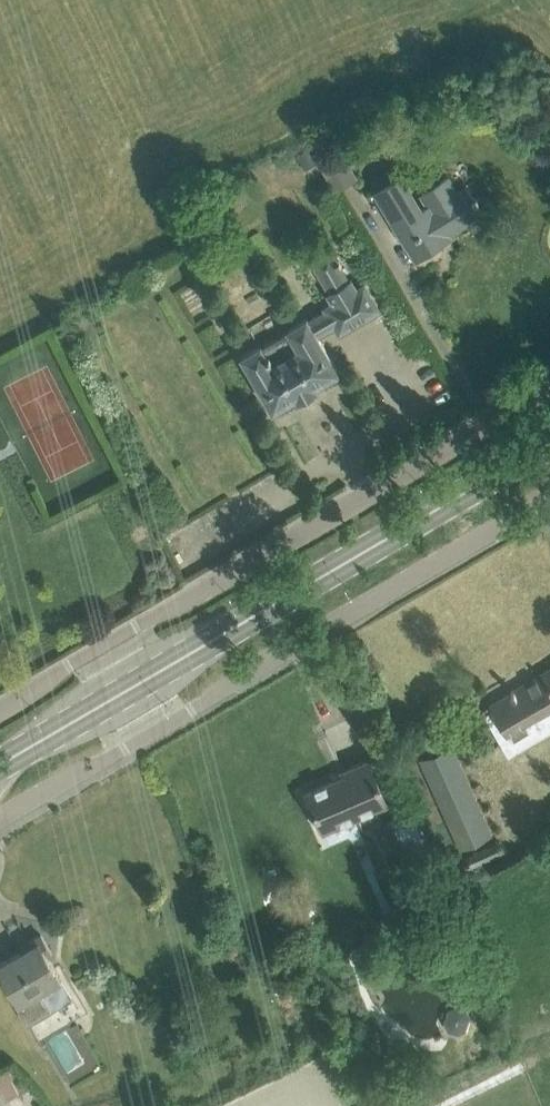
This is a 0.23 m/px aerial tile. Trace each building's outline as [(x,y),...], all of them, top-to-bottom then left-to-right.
[(337,143),(315,156),(334,188),(356,175),(337,143)] [(376,191),(378,192),(416,256),(439,242),(436,237),(481,210),(476,202),(478,201),(476,196),(473,198),(467,188),(456,194),(447,178),(422,193),(428,202),(418,208),(400,178),(401,177),(400,176),(376,191)] [(358,287),(335,247),(313,260),(337,299),(241,354),(273,409),(296,395),(298,399),(317,388),(315,384),(338,371),(317,335),(335,325),(339,332),(380,309),(365,283),(358,287)] [(492,704),(513,740),(531,729),(525,720),(549,705),(549,668),(511,691),(512,692),(492,704)] [(452,745),(418,760),(458,849),(492,834),(452,745)] [(387,802),(368,759),(342,771),(344,774),(306,792),(328,842),(346,834),(352,836),(362,832),(378,869),(404,857),(409,867),(436,855),(416,810),(389,822),(388,820),(393,817),(386,802),(387,802)] [(490,845),(470,854),(475,866),(495,856),(490,845)] [(41,933),(28,941),(31,946),(25,949),(25,948),(0,962),(0,968),(19,1001),(16,1002),(26,1019),(50,1004),(40,986),(59,975),(48,955),(52,953),(41,933)] [(448,1011),(444,1023),(449,1031),(459,1034),(470,1028),(473,1019),(469,1010),(457,1006),(448,1011)]
